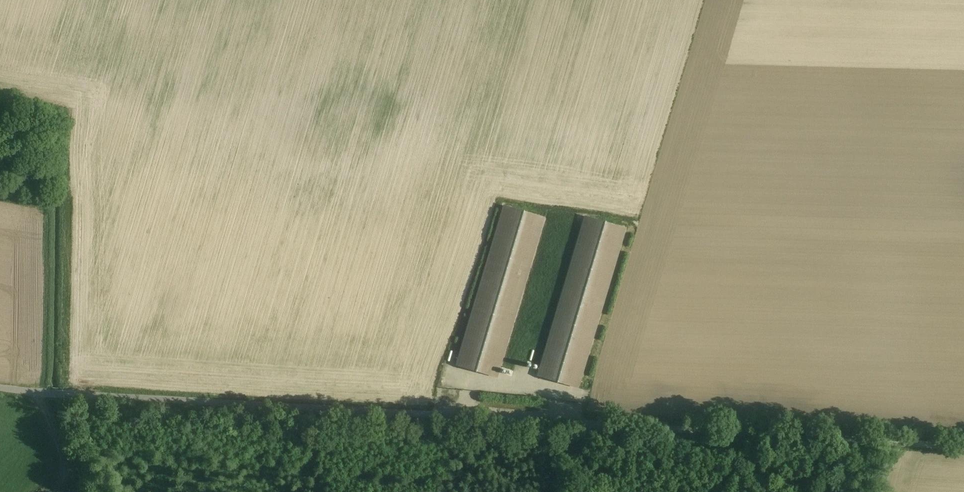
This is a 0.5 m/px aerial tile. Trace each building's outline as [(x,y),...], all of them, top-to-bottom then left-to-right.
[(544,218),(504,206),(457,366),(496,378),(544,218)] [(626,228),(587,217),(538,377),(577,389),(626,228)]
